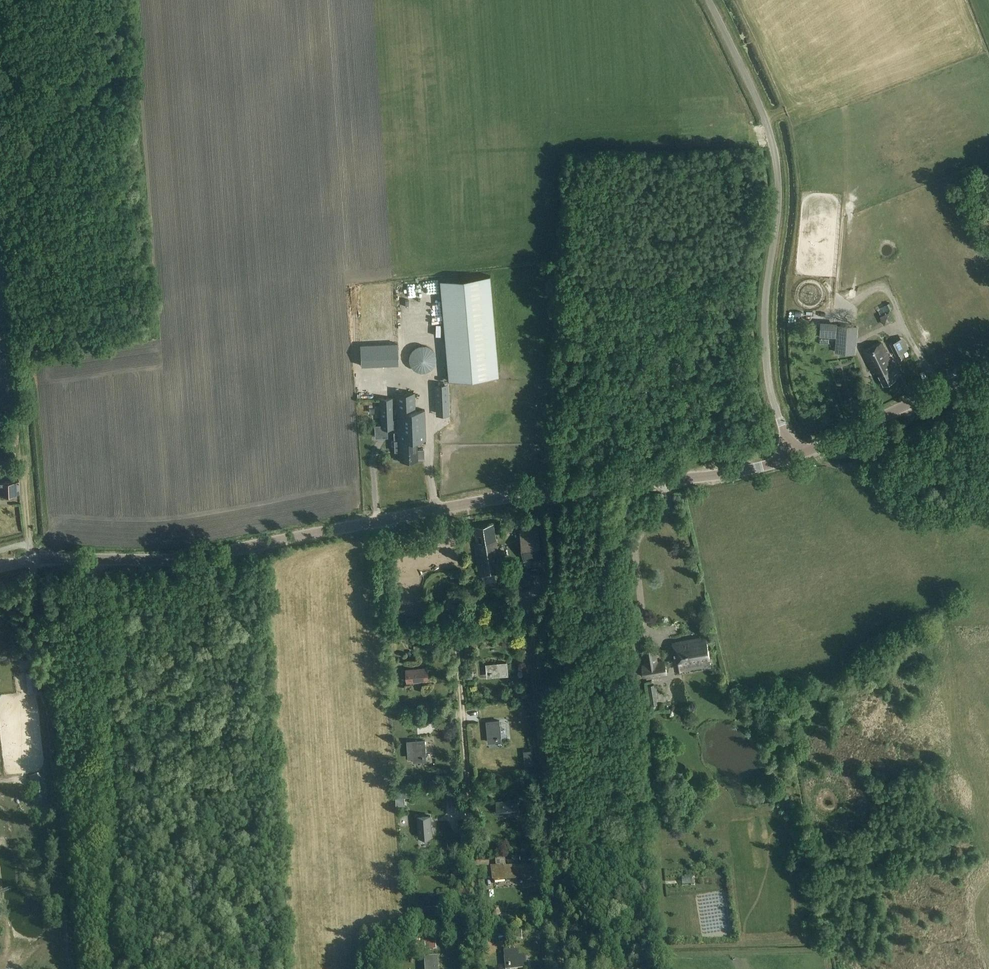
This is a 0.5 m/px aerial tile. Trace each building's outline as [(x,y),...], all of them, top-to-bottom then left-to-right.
[(490,277),(439,282),(448,376),(449,376),(449,381),(500,377),(490,277)] [(811,301),(812,290),(800,289),(799,299),(811,301)] [(883,323),(890,318),(885,310),(877,315),(883,323)] [(836,338),(837,322),(820,321),(820,336),(836,338)] [(855,354),(857,327),(838,325),(836,352),(855,354)] [(896,340),(890,343),(895,355),(896,356),(897,355),(899,359),(903,357),(904,357),(902,353),(901,351),(896,340)] [(361,366),(398,364),(397,342),(360,344),(361,366)] [(881,343),(863,352),(872,371),(876,369),(883,384),(884,385),(896,379),(894,374),(895,373),(890,362),(881,343)] [(409,356),(409,359),(409,361),(409,363),(410,365),(412,367),(413,369),(415,370),(418,371),(420,372),(422,372),(424,372),(427,371),(429,370),(431,369),(432,367),(434,365),(435,363),(435,361),(436,359),(435,356),(435,354),(434,352),(432,350),(431,348),(429,347),(427,346),(424,345),(422,345),(420,345),(418,346),(415,347),(413,348),(412,350),(410,352),(409,354),(409,356)] [(854,390),(851,375),(844,376),(840,356),(829,359),(836,394),(854,390)] [(449,382),(434,383),(436,409),(442,409),(449,409),(450,409),(449,385),(449,382)] [(381,429),(394,429),(397,429),(397,430),(394,430),(395,451),(400,451),(400,460),(417,460),(417,458),(424,458),(424,449),(417,449),(417,440),(426,440),(425,410),(415,410),(415,393),(396,394),(397,420),(393,420),(392,398),(380,398),(381,429)] [(20,494),(20,481),(0,482),(0,495),(20,494)] [(494,524),(475,527),(477,542),(478,549),(476,549),(480,576),(482,576),(484,584),(496,582),(494,574),(503,572),(499,545),(495,546),(494,540),(496,540),(494,524)] [(524,560),(542,557),(538,527),(520,530),(524,560)] [(447,624),(470,624),(469,612),(447,613),(447,624)] [(672,644),(676,664),(684,662),(684,664),(701,661),(701,659),(710,657),(706,637),(680,641),(681,642),(672,644)] [(413,643),(414,651),(425,651),(425,642),(413,643)] [(17,663),(26,662),(25,647),(16,648),(17,663)] [(644,649),(646,664),(657,663),(655,647),(644,649)] [(657,663),(646,664),(644,665),(646,677),(667,674),(665,661),(657,663)] [(488,674),(491,674),(492,676),(508,675),(507,662),(491,664),(487,664),(488,674)] [(408,682),(412,681),(428,680),(427,667),(407,669),(408,682)] [(29,679),(30,691),(38,691),(35,671),(26,672),(26,680),(29,679)] [(651,705),(656,704),(653,685),(648,686),(651,705)] [(488,738),(489,738),(489,742),(493,741),(493,737),(496,737),(496,738),(498,738),(498,737),(501,737),(499,720),(487,722),(488,738)] [(408,758),(413,758),(413,762),(427,761),(425,740),(412,741),(407,741),(408,758)] [(531,751),(524,751),(525,765),(532,764),(531,751)] [(497,801),(499,813),(519,811),(517,799),(501,801),(497,801)] [(418,817),(420,833),(420,838),(432,837),(432,832),(431,816),(418,817)] [(491,870),(493,883),(544,877),(543,864),(491,870)] [(429,908),(446,907),(445,894),(428,895),(429,908)] [(436,949),(435,941),(425,942),(425,944),(421,944),(422,948),(425,948),(425,950),(436,949)] [(519,955),(518,950),(505,951),(506,961),(509,961),(510,964),(509,964),(509,966),(510,966),(510,968),(526,967),(525,955),(519,955)] [(426,968),(439,968),(438,956),(425,957),(426,968)]
